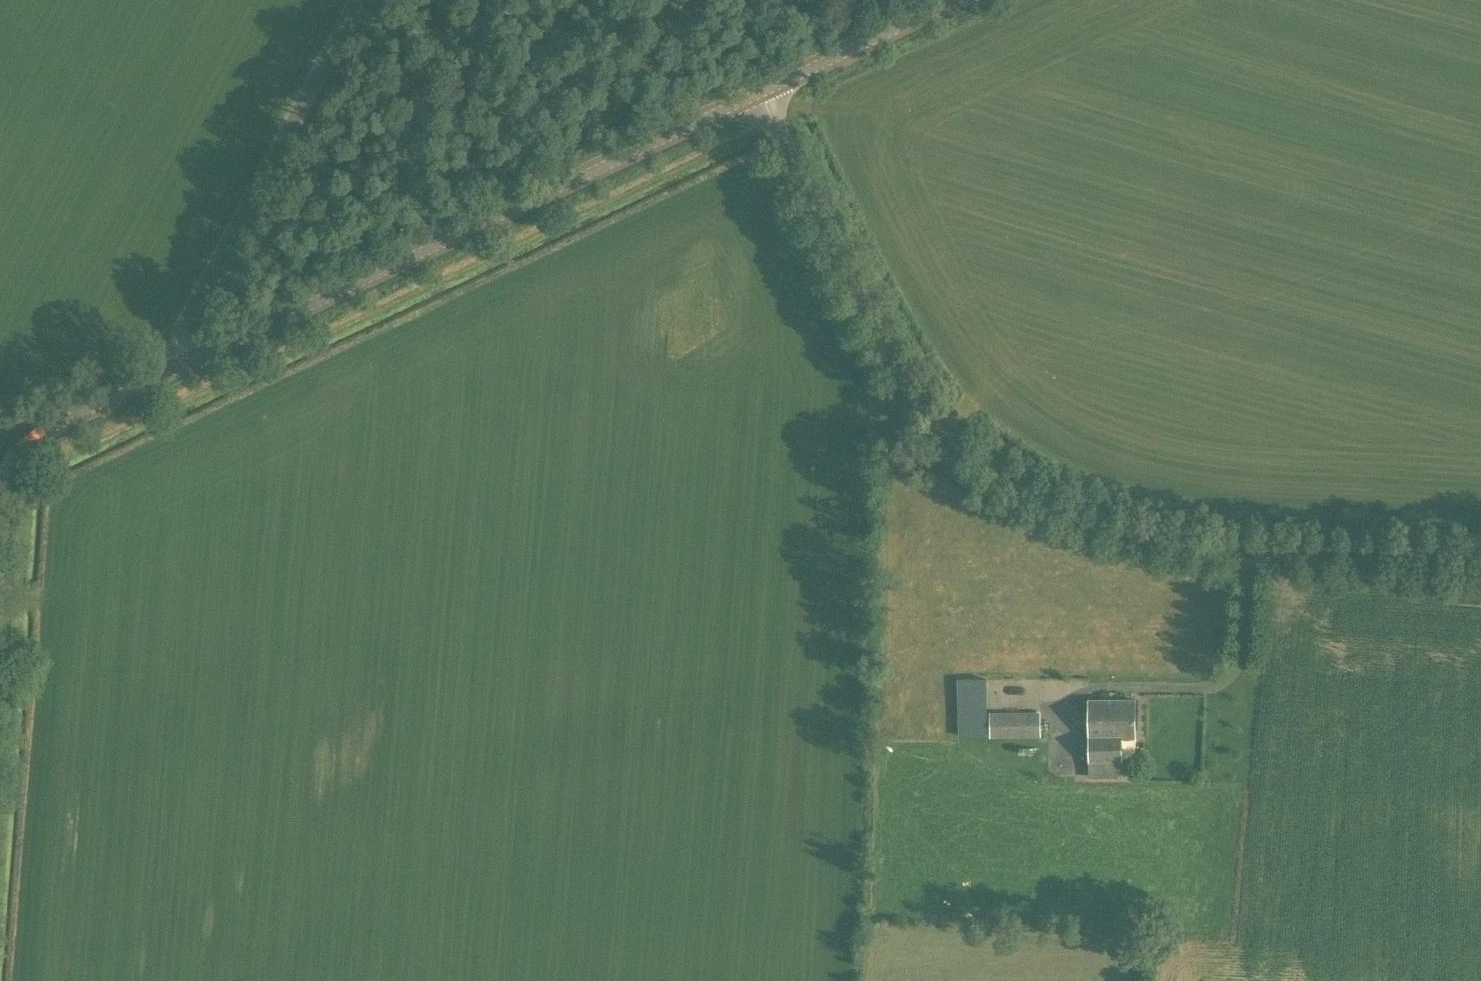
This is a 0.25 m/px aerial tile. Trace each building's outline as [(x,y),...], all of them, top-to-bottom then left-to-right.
[(1120,736),(1134,736),(1134,701),(1089,701),(1090,777),(1121,777),(1120,736)] [(989,737),(1040,737),(1040,711),(989,712),(989,737)] [(986,735),(986,716),(958,717),(959,736),(986,735)]
